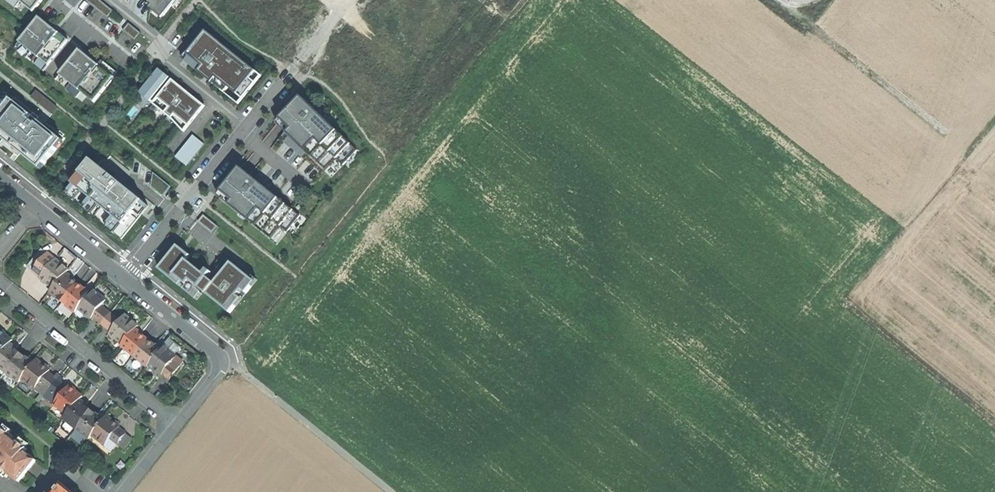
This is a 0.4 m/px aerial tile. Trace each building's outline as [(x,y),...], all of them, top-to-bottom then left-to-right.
[(21,2),(33,12),(43,0),(18,0),(21,2)] [(114,11),(100,0),(85,0),(108,18),(114,11)] [(164,15),(176,0),(151,0),(151,1),(154,3),(152,5),(164,15)] [(69,41),(40,18),(15,48),(16,49),(21,43),(37,56),(33,62),(44,71),(69,41)] [(129,24),(124,31),(135,40),(141,33),(129,24)] [(262,76),(205,30),(182,59),(239,104),(262,76)] [(16,49),(33,62),(37,56),(21,43),(16,49)] [(99,65),(80,50),(56,81),(69,92),(74,86),(82,92),(94,102),(114,77),(99,65)] [(160,69),(141,93),(151,102),(155,96),(158,98),(153,104),(172,119),(185,132),(206,106),(173,80),(165,89),(163,87),(170,78),(160,69)] [(77,98),(82,92),(74,86),(69,92),(77,98)] [(37,91),(32,97),(53,114),(58,107),(37,91)] [(302,97),(277,123),(326,170),(336,159),(343,166),(358,151),(302,97)] [(20,153),(33,163),(37,158),(44,164),(57,149),(53,145),(59,137),(11,99),(0,114),(0,128),(1,129),(0,130),(0,136),(13,147),(17,142),(24,148),(20,153)] [(205,144),(193,135),(176,157),(187,166),(205,144)] [(17,150),(20,153),(24,148),(17,142),(13,147),(17,150)] [(73,184),(65,194),(122,239),(149,206),(143,201),(122,184),(115,179),(92,159),(73,183),(73,184)] [(241,168),(219,196),(271,238),(281,227),(287,232),(300,216),(241,168)] [(171,187),(154,173),(151,186),(164,196),(171,187)] [(118,175),(115,179),(122,184),(124,181),(118,175)] [(204,215),(198,222),(213,234),(219,227),(204,215)] [(192,256),(179,246),(160,269),(172,280),(188,261),(192,256)] [(47,254),(41,249),(28,266),(34,271),(47,254)] [(48,253),(47,254),(34,271),(33,271),(41,278),(56,259),(48,253)] [(208,270),(205,274),(215,283),(232,263),(225,257),(213,273),(208,270)] [(69,270),(56,259),(41,278),(46,283),(53,288),(65,273),(66,274),(69,270)] [(205,274),(188,261),(172,280),(180,286),(185,290),(193,297),(200,289),(207,294),(215,283),(205,274)] [(232,263),(215,283),(207,294),(231,313),(236,306),(232,303),(242,290),(246,294),(252,287),(248,284),(252,279),(232,262),(232,263)] [(73,279),(66,274),(65,273),(53,288),(50,292),(63,302),(78,283),(73,279)] [(84,288),(78,283),(63,302),(75,312),(79,308),(78,308),(90,293),(84,288)] [(93,289),(90,293),(78,308),(79,308),(85,314),(92,319),(93,317),(102,306),(106,300),(93,289)] [(111,314),(102,306),(93,317),(102,324),(111,314)] [(120,321),(111,314),(102,324),(112,332),(120,321)] [(125,315),(120,321),(112,332),(110,334),(115,338),(123,344),(135,329),(135,330),(138,326),(125,315)] [(142,335),(135,330),(135,329),(123,344),(121,346),(134,356),(147,339),(142,335)] [(9,344),(12,340),(3,333),(0,330),(0,355),(9,344)] [(153,344),(147,339),(134,356),(147,366),(149,365),(148,365),(160,350),(160,349),(153,344)] [(9,344),(0,355),(0,368),(6,372),(21,354),(15,349),(9,344)] [(163,346),(160,349),(160,350),(148,365),(149,365),(155,370),(162,375),(162,374),(177,357),(163,346)] [(27,358),(21,354),(6,372),(19,382),(22,379),(34,364),(27,358)] [(184,362),(177,357),(162,374),(170,380),(184,362)] [(47,366),(38,358),(34,364),(22,379),(35,389),(39,384),(48,372),(51,369),(47,366)] [(55,378),(48,372),(39,384),(49,392),(58,380),(55,378)] [(62,383),(58,380),(49,392),(59,400),(68,388),(62,383)] [(39,384),(35,389),(44,397),(49,392),(39,384)] [(70,386),(68,388),(59,400),(54,405),(67,415),(79,400),(83,396),(74,390),(70,386)] [(54,405),(59,400),(49,392),(44,397),(54,405)] [(84,404),(79,400),(67,415),(64,418),(76,429),(92,410),(84,404)] [(97,414),(92,410),(76,429),(89,439),(92,435),(104,420),(97,414)] [(115,422),(107,416),(104,420),(92,435),(105,445),(111,438),(119,428),(120,427),(115,422)] [(0,431),(0,466),(19,482),(36,461),(26,452),(28,449),(16,439),(2,428),(0,431)] [(126,433),(119,428),(111,438),(118,444),(126,433)] [(132,438),(126,433),(118,444),(124,449),(132,438)] [(112,451),(118,444),(111,438),(105,445),(112,451)] [(62,484),(55,491),(72,491),(62,484)]
